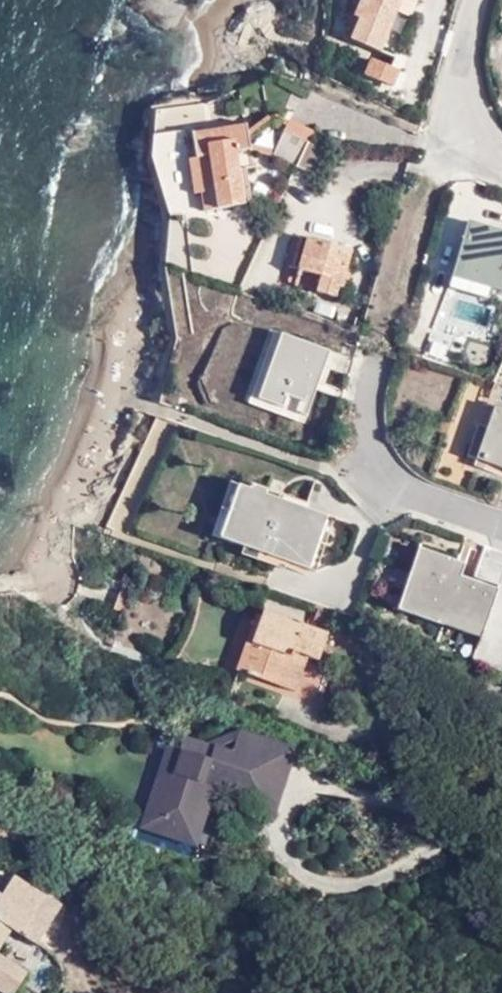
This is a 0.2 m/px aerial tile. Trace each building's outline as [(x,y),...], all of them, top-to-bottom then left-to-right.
[(382,54),(401,6),(414,11),(418,0),(360,0),(354,17),(359,19),(350,41),(382,54)] [(400,71),(370,59),(364,75),(394,87),(400,71)] [(296,167),(307,142),(312,132),(288,121),(272,156),(296,167)] [(195,159),(188,160),(194,195),(200,193),(203,212),(252,204),(246,168),(254,168),(247,124),(191,134),(195,159)] [(324,149),(307,142),(296,167),(313,174),(324,149)] [(452,278),(459,280),(475,223),(468,221),(452,278)] [(459,280),(501,292),(501,231),(475,223),(459,280)] [(298,271),(304,273),(313,240),(308,238),(298,271)] [(313,240),(304,273),(320,277),(316,292),(337,297),(340,288),(345,269),(347,270),(352,250),(313,240)] [(345,269),(340,288),(347,290),(352,271),(347,270),(345,269)] [(314,300),(311,313),(332,319),(335,306),(314,300)] [(457,337),(433,329),(423,356),(447,365),(457,337)] [(258,402),(297,414),(312,369),(321,371),(327,356),(272,335),(264,356),(273,360),(258,402)] [(312,369),(297,414),(304,417),(321,371),(312,369)] [(495,420),(486,442),(498,445),(489,467),(501,472),(501,422),(495,420)] [(243,549),(277,560),(308,571),(327,519),(267,500),(269,494),(249,487),(247,492),(241,490),(226,533),(232,535),(230,544),(243,549)] [(479,547),(471,544),(464,564),(471,566),(479,547)] [(406,613),(428,551),(419,548),(397,610),(406,613)] [(273,569),(277,560),(243,549),(240,558),(273,569)] [(458,581),(464,564),(428,551),(406,613),(448,628),(451,621),(486,633),(501,595),(485,590),(483,596),(455,586),(458,581)] [(485,590),(458,581),(455,586),(483,596),(485,590)] [(259,611),(235,674),(277,689),(291,652),(304,657),(315,661),(325,637),(259,611)] [(333,617),(314,611),(310,624),(328,630),(333,617)] [(483,641),(486,633),(451,621),(448,628),(483,641)] [(277,689),(290,694),(304,657),(291,652),(277,689)] [(314,703),(323,668),(303,663),(295,698),(314,703)] [(241,738),(233,757),(267,768),(274,750),(241,738)] [(267,768),(233,757),(187,741),(159,821),(210,838),(218,812),(209,809),(219,782),(255,794),(267,768)] [(23,878),(8,898),(54,931),(69,911),(23,878)] [(54,931),(8,898),(2,894),(0,897),(0,991),(4,992),(22,992),(33,975),(5,955),(20,932),(44,948),(54,931)]
